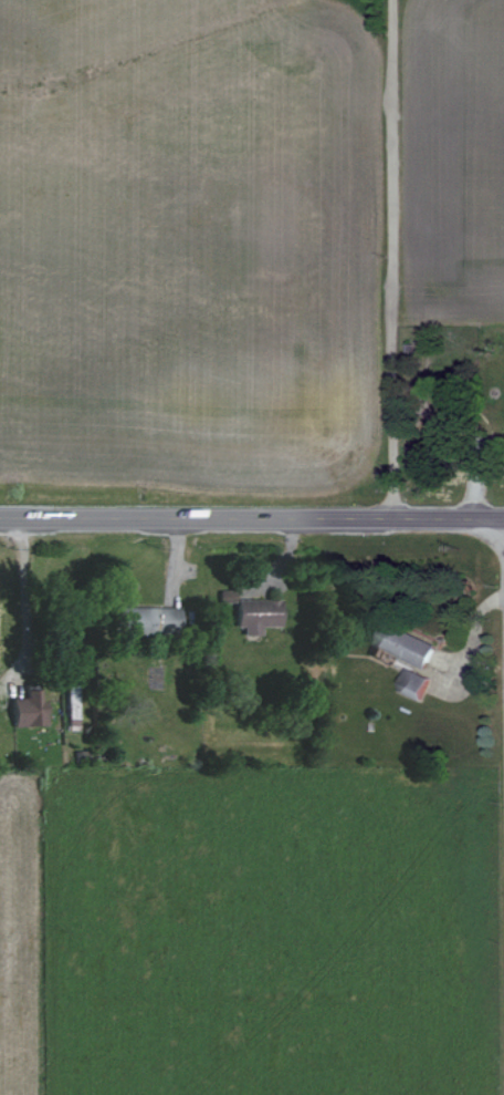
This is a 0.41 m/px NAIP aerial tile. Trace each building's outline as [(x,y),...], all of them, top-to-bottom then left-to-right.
[(278,599),(234,600),(234,626),(241,626),(241,635),(258,635),(258,626),(278,626),(278,599)] [(112,606),(111,632),(175,633),(176,607),(112,606)] [(431,647),(380,624),(370,646),(421,669),(431,647)] [(425,676),(401,670),(395,693),(419,700),(425,676)] [(9,726),(40,725),(38,689),(21,690),(22,697),(8,698),(9,726)]
